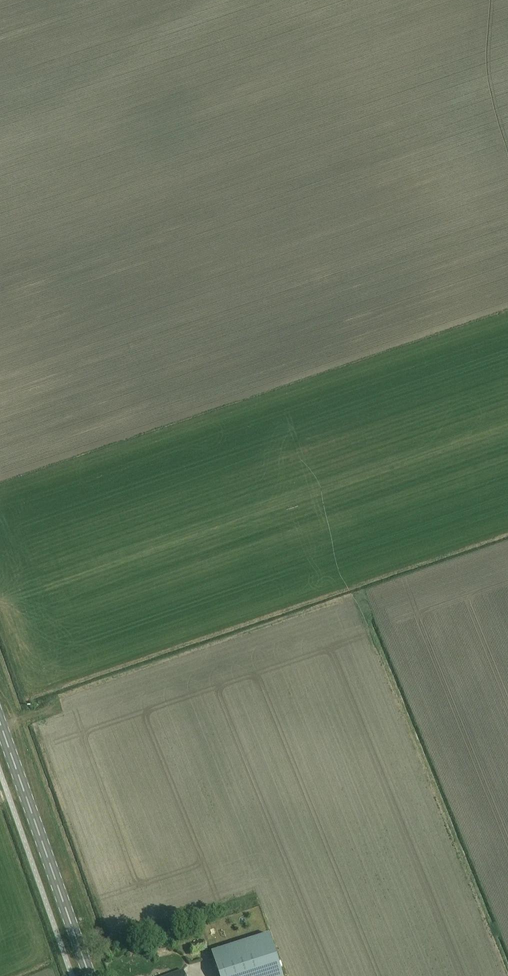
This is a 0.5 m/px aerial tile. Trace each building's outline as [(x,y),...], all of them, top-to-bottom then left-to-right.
[(212,952),(219,975),(282,975),(269,934),(212,952)]
